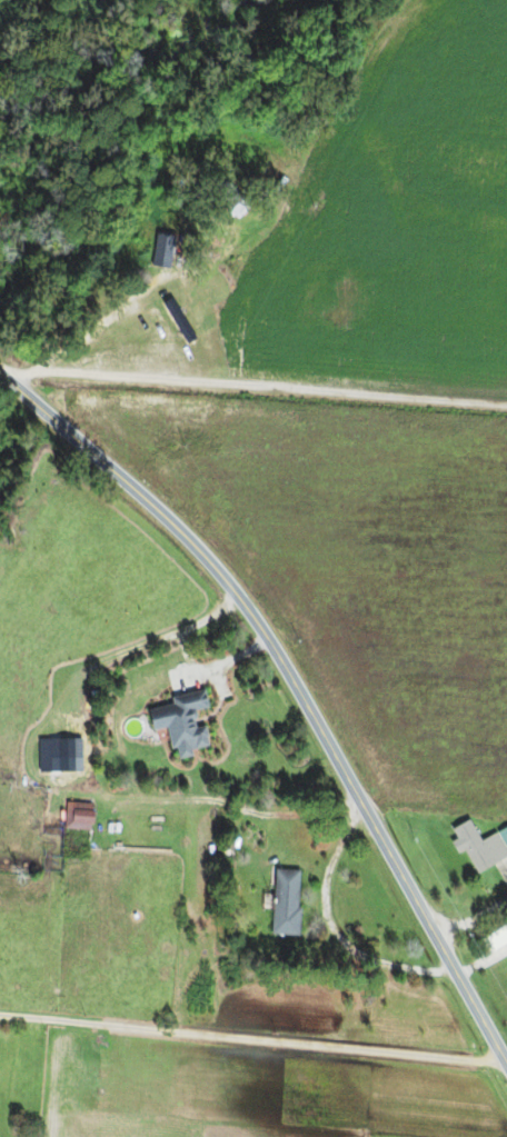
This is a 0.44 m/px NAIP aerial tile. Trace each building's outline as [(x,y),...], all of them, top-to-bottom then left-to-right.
[(170,759),(187,755),(186,750),(204,746),(199,725),(194,726),(191,711),(203,708),(199,690),(156,700),(170,759)] [(87,810),(66,810),(66,829),(87,829),(87,810)] [(477,840),(468,819),(446,828),(456,851),(461,849),(471,872),(505,857),(494,833),(477,840)] [(267,935),(294,936),(297,871),(271,869),(267,935)]
